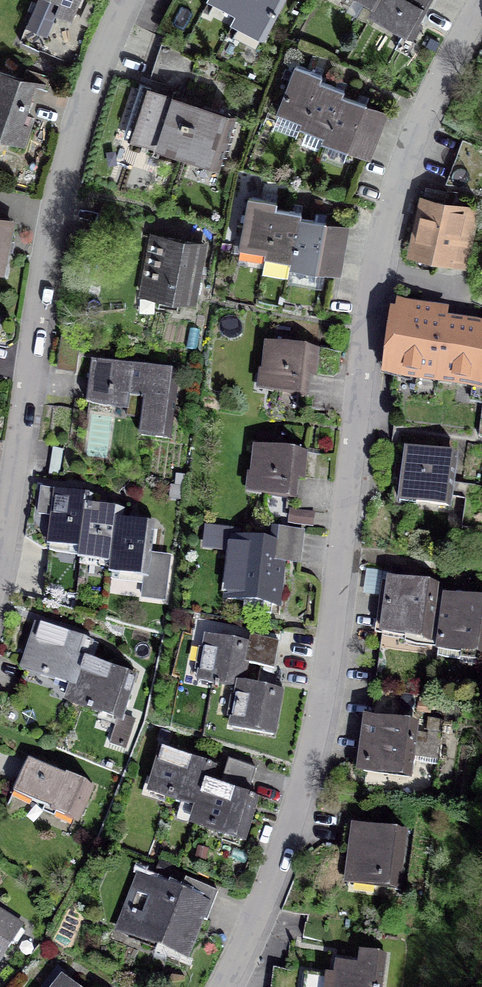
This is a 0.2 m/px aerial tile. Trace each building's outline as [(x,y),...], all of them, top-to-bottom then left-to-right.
[(70,21),(79,0),(37,0),(20,41),(40,50),(56,15),(70,21)] [(240,9),(245,0),(224,0),(240,9)] [(240,9),(236,18),(265,33),(283,0),(245,0),(240,9)] [(374,9),(379,0),(358,0),(374,9)] [(374,9),(378,11),(373,21),(412,43),(436,0),(379,0),(374,9)] [(194,60),(164,45),(154,80),(184,91),(194,60)] [(321,75),(296,65),(277,113),(302,123),(319,81),(321,75)] [(37,84),(44,87),(47,76),(27,69),(23,79),(0,71),(0,137),(17,143),(37,84)] [(343,90),(319,81),(302,123),(300,127),(325,137),(341,95),(343,90)] [(149,92),(134,136),(169,148),(183,103),(149,92)] [(366,105),(341,95),(325,137),(323,142),(348,152),(366,105)] [(230,119),(183,103),(169,148),(216,163),(230,119)] [(380,111),(366,105),(348,152),(362,158),(380,111)] [(465,141),(448,184),(466,185),(480,191),(481,185),(481,147),(465,141)] [(267,253),(275,208),(276,202),(249,197),(240,248),(267,253)] [(424,201),(413,252),(454,261),(462,223),(475,225),(477,213),(424,201)] [(275,208),(267,253),(266,257),(291,262),(300,217),(301,212),(275,208)] [(300,217),(291,262),(290,268),(316,273),(326,222),(300,217)] [(1,271),(12,223),(0,221),(0,271),(1,271)] [(342,225),(326,222),(316,273),(332,276),(342,225)] [(187,303),(198,243),(160,236),(148,295),(187,303)] [(481,385),(481,328),(439,323),(440,313),(400,308),(399,317),(389,316),(385,353),(394,354),(391,373),(481,385)] [(272,374),(270,389),(299,392),(298,407),(313,408),(317,374),(333,376),(339,373),(341,353),(267,345),(264,373),(272,374)] [(141,435),(171,439),(179,372),(91,361),(86,403),(128,408),(127,415),(143,417),(141,435)] [(258,491),(287,494),(285,510),(300,512),(307,453),(257,447),(253,476),(260,477),(258,491)] [(63,449),(53,448),(49,476),(59,477),(63,449)] [(402,484),(400,501),(417,503),(418,501),(449,505),(456,459),(408,452),(404,484),(402,484)] [(89,496),(42,490),(39,514),(54,516),(50,544),(82,548),(88,506),(89,496)] [(120,510),(88,506),(82,548),(81,558),(114,562),(119,520),(120,510)] [(152,524),(119,520),(114,562),(113,573),(146,577),(143,597),(164,600),(170,557),(148,555),(152,524)] [(271,614),(272,605),(280,606),(286,561),(290,562),(291,547),(301,548),(303,532),(273,528),(271,543),(236,539),(236,532),(208,529),(207,540),(234,543),(227,599),(262,603),(261,613),(271,614)] [(390,581),(384,627),(388,627),(419,631),(440,634),(445,597),(435,596),(436,587),(390,581)] [(439,642),(481,648),(481,602),(445,597),(440,634),(439,642)] [(40,675),(74,686),(83,659),(89,641),(39,625),(25,666),(42,671),(40,675)] [(419,631),(388,627),(386,646),(417,650),(419,631)] [(251,637),(249,644),(208,636),(200,681),(239,688),(241,689),(242,683),(246,663),(248,650),(276,655),(279,642),(251,637)] [(417,650),(386,646),(383,664),(414,668),(417,650)] [(276,655),(248,650),(246,663),(274,669),(276,655)] [(83,659),(74,686),(69,700),(86,706),(85,709),(118,720),(110,743),(121,747),(124,747),(127,745),(134,720),(120,715),(133,675),(83,659)] [(414,668),(383,664),(381,683),(412,687),(414,668)] [(52,685),(26,677),(19,698),(46,706),(52,685)] [(232,727),(273,734),(282,690),(242,683),(241,689),(239,688),(232,727)] [(412,687),(381,683),(380,690),(411,695),(412,687)] [(411,695),(380,690),(376,721),(406,725),(411,695)] [(371,720),(364,766),(410,772),(416,726),(406,725),(376,721),(371,720)] [(177,818),(194,823),(207,782),(213,765),(164,750),(152,790),(183,800),(177,818)] [(12,792),(75,821),(90,788),(27,759),(12,792)] [(229,760),(224,773),(252,782),(256,769),(229,760)] [(207,782),(194,823),(219,831),(218,833),(241,841),(255,797),(248,795),(252,782),(224,773),(220,786),(207,782)] [(358,851),(354,877),(379,880),(379,883),(398,885),(402,854),(398,853),(400,833),(348,826),(345,849),(358,851)] [(167,963),(183,969),(214,890),(187,880),(181,893),(139,877),(126,912),(135,916),(128,935),(171,951),(167,963)] [(13,941),(17,943),(25,931),(21,929),(23,926),(0,912),(0,961),(13,941)] [(274,986),(382,986),(386,955),(361,952),(359,965),(337,963),(335,975),(276,968),(274,986)] [(62,976),(53,986),(76,986),(62,976)]
